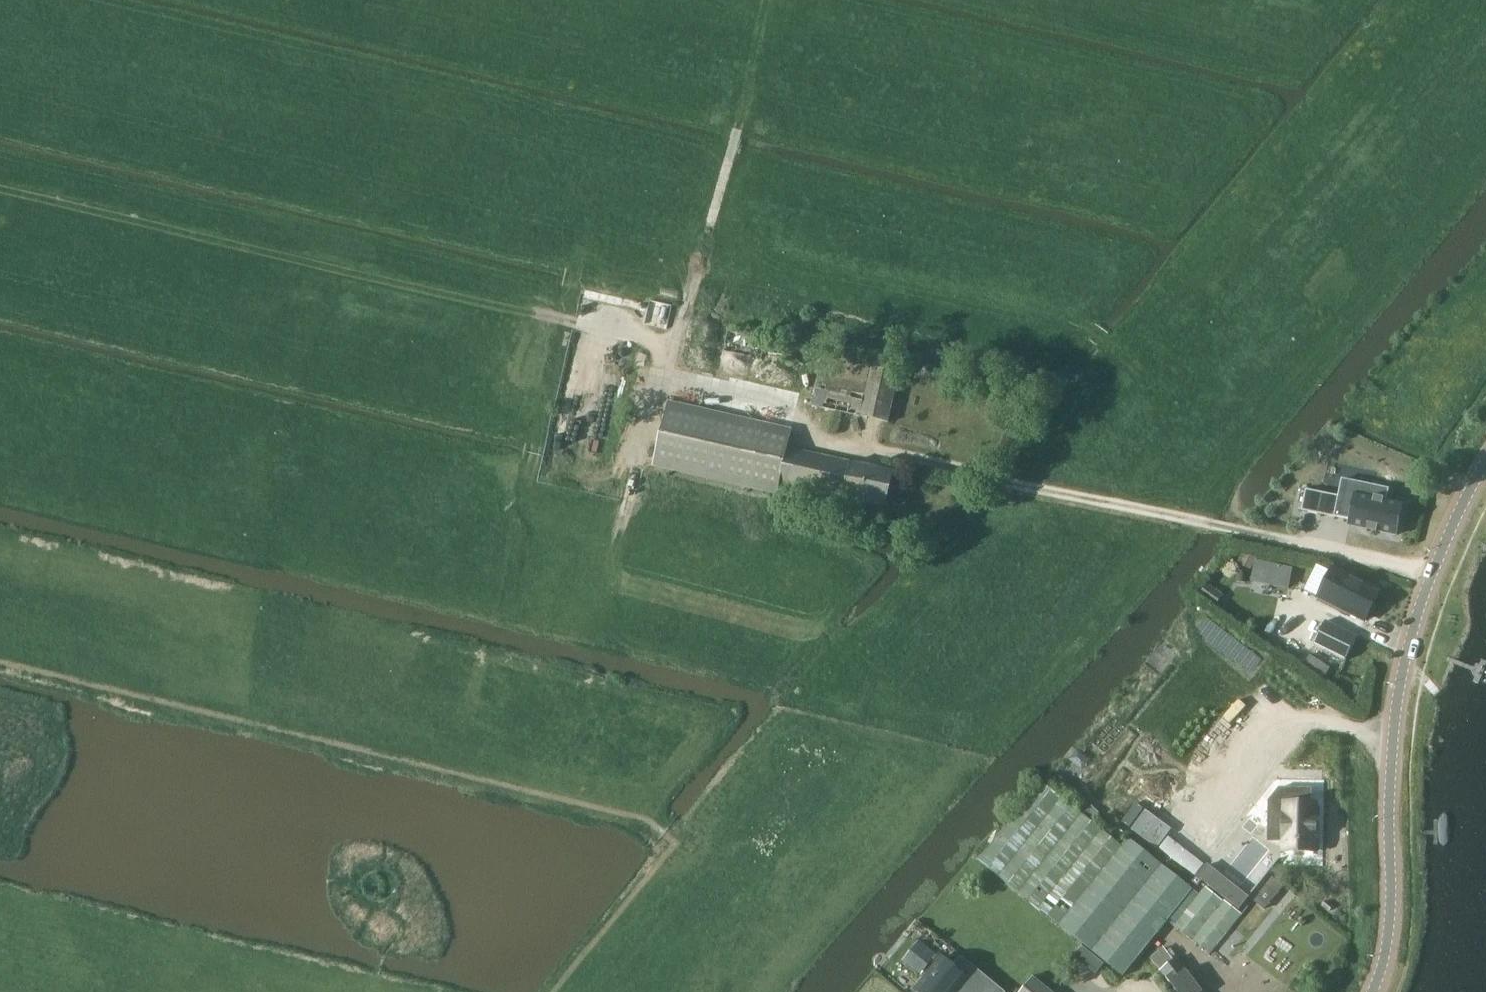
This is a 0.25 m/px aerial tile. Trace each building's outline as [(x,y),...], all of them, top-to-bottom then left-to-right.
[(669,326),(674,302),(651,297),(646,321),(669,326)] [(812,406),(889,422),(900,372),(823,357),(812,406)] [(788,447),(792,430),(670,401),(653,467),(775,495),(777,485),(852,502),(848,521),(860,524),(865,505),(885,510),(893,473),(852,463),(788,447)] [(1339,496),(1335,517),(1350,521),(1349,526),(1368,530),(1367,531),(1368,532),(1369,530),(1376,531),(1376,533),(1377,533),(1378,532),(1396,535),(1402,504),(1386,501),(1389,489),(1342,480),(1339,496)] [(1306,489),(1302,511),(1323,515),(1327,494),(1306,489)] [(1244,551),(1237,563),(1250,570),(1257,558),(1244,551)] [(1294,562),(1259,560),(1258,582),(1293,584),(1294,562)] [(1373,605),(1380,592),(1333,569),(1319,598),(1365,621),(1367,617),(1370,618),(1376,607),(1373,605)] [(1326,621),(1314,645),(1345,660),(1358,636),(1326,621)] [(1039,782),(977,859),(997,875),(1119,973),(1123,976),(1168,921),(1191,892),(1129,841),(1123,848),(1059,798),(1039,782)] [(1268,801),(1268,842),(1284,843),(1283,851),(1315,852),(1316,804),(1312,804),(1312,788),(1279,787),(1268,801)] [(1168,837),(1159,849),(1195,876),(1204,865),(1168,837)] [(1257,900),(1270,909),(1287,883),(1273,875),(1257,900)] [(1210,955),(1241,916),(1205,888),(1173,926),(1192,941),(1210,955)] [(919,942),(903,961),(920,974),(935,955),(919,942)] [(1081,945),(1072,956),(1096,974),(1104,964),(1081,945)] [(1149,958),(1150,959),(1160,972),(1176,991),(1205,991),(1178,958),(1174,961),(1164,948),(1149,958)] [(915,990),(918,991),(1005,991),(985,975),(984,976),(981,979),(958,960),(953,967),(942,957),(915,990)] [(1033,977),(1021,991),(1052,991),(1033,977)]
